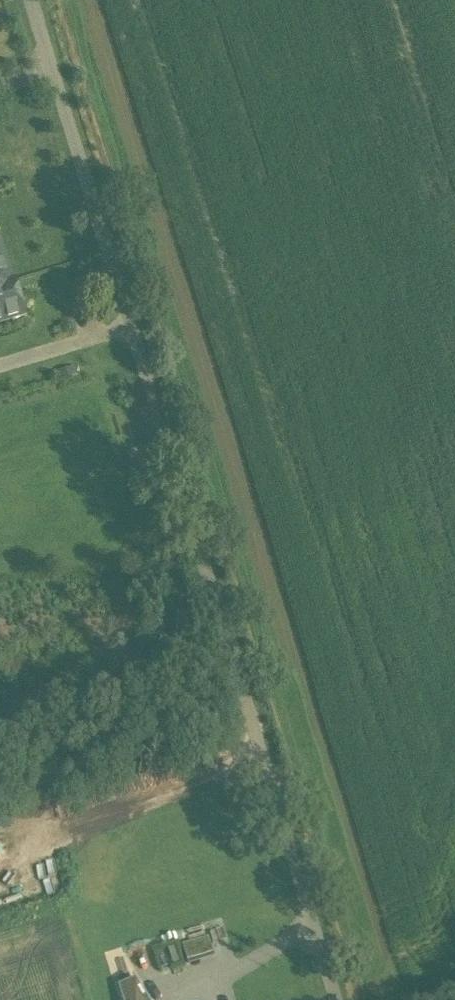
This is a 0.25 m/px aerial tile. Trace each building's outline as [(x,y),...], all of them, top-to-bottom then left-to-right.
[(24,316),(14,282),(10,283),(0,249),(0,323),(24,316)] [(75,367),(61,371),(63,379),(77,376),(75,367)] [(131,457),(137,455),(136,449),(129,451),(131,457)] [(175,943),(164,946),(171,977),(183,974),(175,943)] [(120,976),(138,968),(133,958),(115,966),(120,976)] [(138,981),(119,986),(123,999),(150,999),(138,981)]
